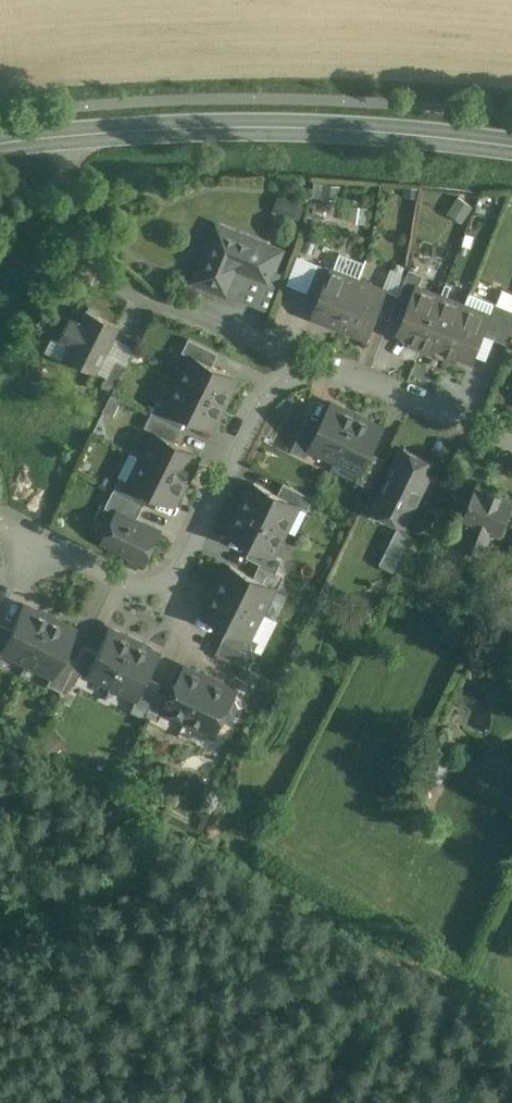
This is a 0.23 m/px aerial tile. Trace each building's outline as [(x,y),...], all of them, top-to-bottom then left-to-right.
[(295,214),(297,200),(276,197),(274,210),(295,214)] [(281,252),(217,225),(194,282),(225,295),(226,294),(238,299),(247,278),(279,291),(285,276),(273,272),(281,252)] [(330,268),(318,263),(308,288),(321,292),(330,268)] [(358,279),(330,268),(321,292),(312,316),(340,327),(358,279)] [(423,275),(409,270),(399,295),(397,300),(409,305),(416,287),(418,288),(423,275)] [(387,291),(358,279),(340,327),(368,338),(377,315),(387,291)] [(446,284),(441,297),(446,299),(451,286),(446,284)] [(418,288),(416,287),(409,305),(399,330),(412,335),(410,341),(422,345),(441,297),(418,288)] [(399,295),(387,291),(377,315),(389,319),(397,300),(399,295)] [(493,303),(470,294),(464,307),(445,355),(457,359),(459,353),(472,359),(474,355),(482,334),(489,316),(488,316),(493,303)] [(441,297),(422,345),(433,350),(436,344),(447,349),(445,354),(445,355),(464,307),(446,299),(441,297)] [(507,308),(493,303),(488,316),(489,316),(482,334),(494,339),(495,340),(507,308)] [(507,308),(495,340),(508,345),(511,336),(511,310),(507,308)] [(118,327),(86,311),(79,323),(69,317),(58,340),(69,345),(62,357),(95,373),(118,327)] [(494,339),(482,334),(474,355),(486,359),(494,339)] [(219,353),(189,338),(182,351),(193,357),(193,356),(212,366),(219,353)] [(212,366),(193,356),(193,357),(180,382),(223,403),(236,377),(212,366)] [(125,365),(114,360),(100,387),(112,393),(125,365)] [(223,403),(180,382),(168,406),(168,407),(187,416),(211,428),(223,403)] [(168,406),(157,401),(151,414),(181,429),(187,416),(168,407),(168,406)] [(357,416),(331,404),(320,427),(310,447),(311,447),(336,459),(357,416)] [(382,429),(357,416),(336,459),(360,471),(361,472),(371,452),(382,429)] [(306,420),(291,450),(305,458),(311,447),(310,447),(320,427),(306,420)] [(198,454),(155,432),(143,458),(186,479),(198,454)] [(434,463),(404,448),(373,511),(403,526),(434,463)] [(384,459),(371,452),(361,472),(360,471),(356,481),(370,488),(384,459)] [(186,479),(143,458),(130,482),(130,483),(149,493),(173,504),(186,479)] [(130,482),(120,477),(113,490),(143,505),(149,493),(130,483),(130,482)] [(277,495),(254,483),(241,508),(284,530),(297,505),(297,504),(277,495)] [(313,498),(283,483),(277,495),(297,504),(297,505),(307,510),(313,498)] [(470,502),(465,500),(458,517),(470,522),(468,527),(460,547),(467,550),(483,556),(493,531),(500,534),(511,506),(511,499),(501,495),(501,494),(490,490),(477,485),(470,502)] [(113,490),(105,507),(117,513),(117,512),(135,521),(143,505),(113,490)] [(284,530),(241,508),(229,534),(252,545),(272,555),(284,530)] [(135,521),(117,512),(117,513),(103,540),(145,560),(159,533),(135,521)] [(461,525),(448,557),(462,563),(467,550),(460,547),(468,527),(461,525)] [(412,537),(397,529),(379,564),(395,572),(412,537)] [(272,555),(252,545),(246,557),(260,564),(276,572),(282,560),(272,555)] [(276,572),(260,564),(253,577),(273,587),(273,588),(277,590),(284,576),(276,572)] [(253,577),(230,566),(217,591),(260,612),(273,588),(273,587),(253,577)] [(260,612),(217,591),(205,616),(228,628),(248,638),(248,637),(260,612)] [(48,619),(23,606),(11,630),(1,649),(2,650),(27,662),(48,619)] [(73,631),(48,619),(27,662),(52,674),(62,655),(73,631)] [(0,624),(0,653),(2,650),(1,649),(11,630),(0,624)] [(248,638),(228,628),(221,642),(246,654),(251,657),(258,643),(248,637),(248,638)] [(134,642),(109,629),(97,653),(87,672),(88,673),(113,685),(134,642)] [(159,655),(134,642),(113,685),(137,697),(138,697),(147,678),(159,655)] [(246,654),(221,642),(216,654),(240,666),(246,654)] [(97,653),(83,646),(76,661),(72,669),(86,676),(88,673),(87,672),(97,653)] [(76,661),(62,655),(52,674),(46,685),(61,692),(72,669),(76,661)] [(235,692),(184,667),(170,697),(164,709),(214,734),(223,718),(227,720),(232,718),(237,708),(235,703),(231,700),(235,692)] [(161,685),(147,678),(138,697),(137,697),(133,705),(148,712),(158,691),(161,685)] [(170,697),(158,691),(148,712),(146,715),(158,721),(164,709),(170,697)]
